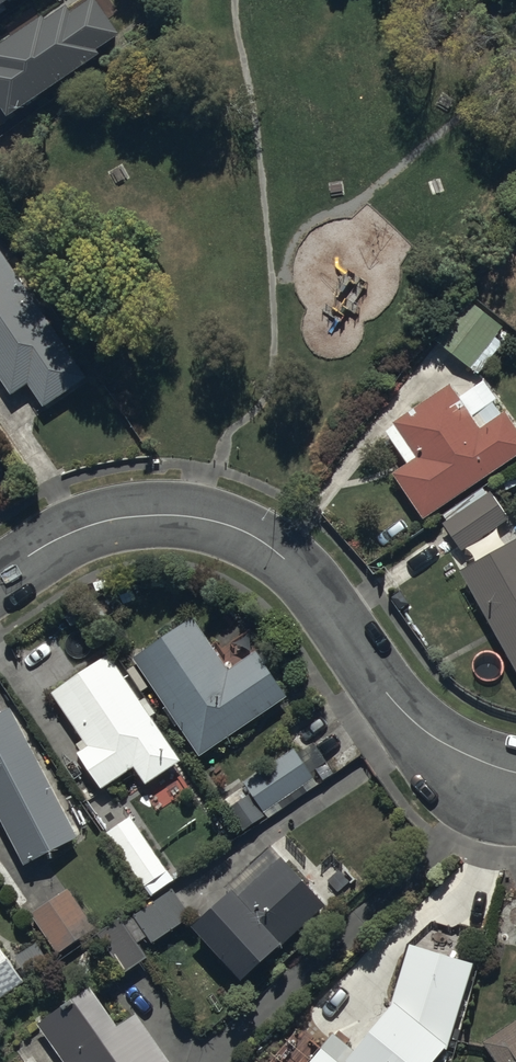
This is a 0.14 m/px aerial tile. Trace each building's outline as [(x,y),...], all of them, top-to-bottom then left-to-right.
[(0,33),(0,122),(16,112),(10,103),(99,46),(95,40),(116,25),(100,0),(52,0),(0,33)] [(9,389),(28,377),(42,399),(85,372),(70,349),(0,241),(0,374),(9,389)] [(439,340),(470,364),(503,322),(472,298),(439,340)] [(421,514),(515,451),(515,422),(500,398),(475,415),(450,378),(394,416),(418,453),(392,470),(421,514)] [(442,520),(461,549),(509,517),(489,488),(442,520)] [(459,565),(515,667),(515,533),(459,565)] [(134,649),(198,748),(256,711),(287,691),(256,644),(225,664),(191,612),(134,649)] [(110,777),(132,763),(144,782),(182,758),(170,739),(112,650),(53,689),(85,738),(71,747),(97,786),(110,777)] [(76,834),(10,704),(0,709),(0,824),(19,862),(76,834)] [(244,776),(265,809),(317,776),(296,743),(244,776)] [(248,789),(223,805),(239,830),(264,814),(248,789)] [(107,824),(151,890),(177,874),(134,807),(107,824)] [(194,917),(248,977),(327,907),(274,846),(194,917)] [(28,909),(53,949),(96,922),(70,882),(28,909)] [(91,931),(118,973),(148,954),(141,944),(189,913),(171,885),(123,916),(121,912),(91,931)] [(391,1003),(395,1005),(351,1061),(434,1061),(450,1040),(475,963),(410,942),(391,1003)] [(24,983),(0,946),(0,999),(24,983)] [(135,1009),(119,1021),(90,981),(33,1020),(61,1061),(59,1061),(172,1061),(135,1009)] [(495,1061),(515,1061),(515,1015),(480,1040),(495,1061)]
